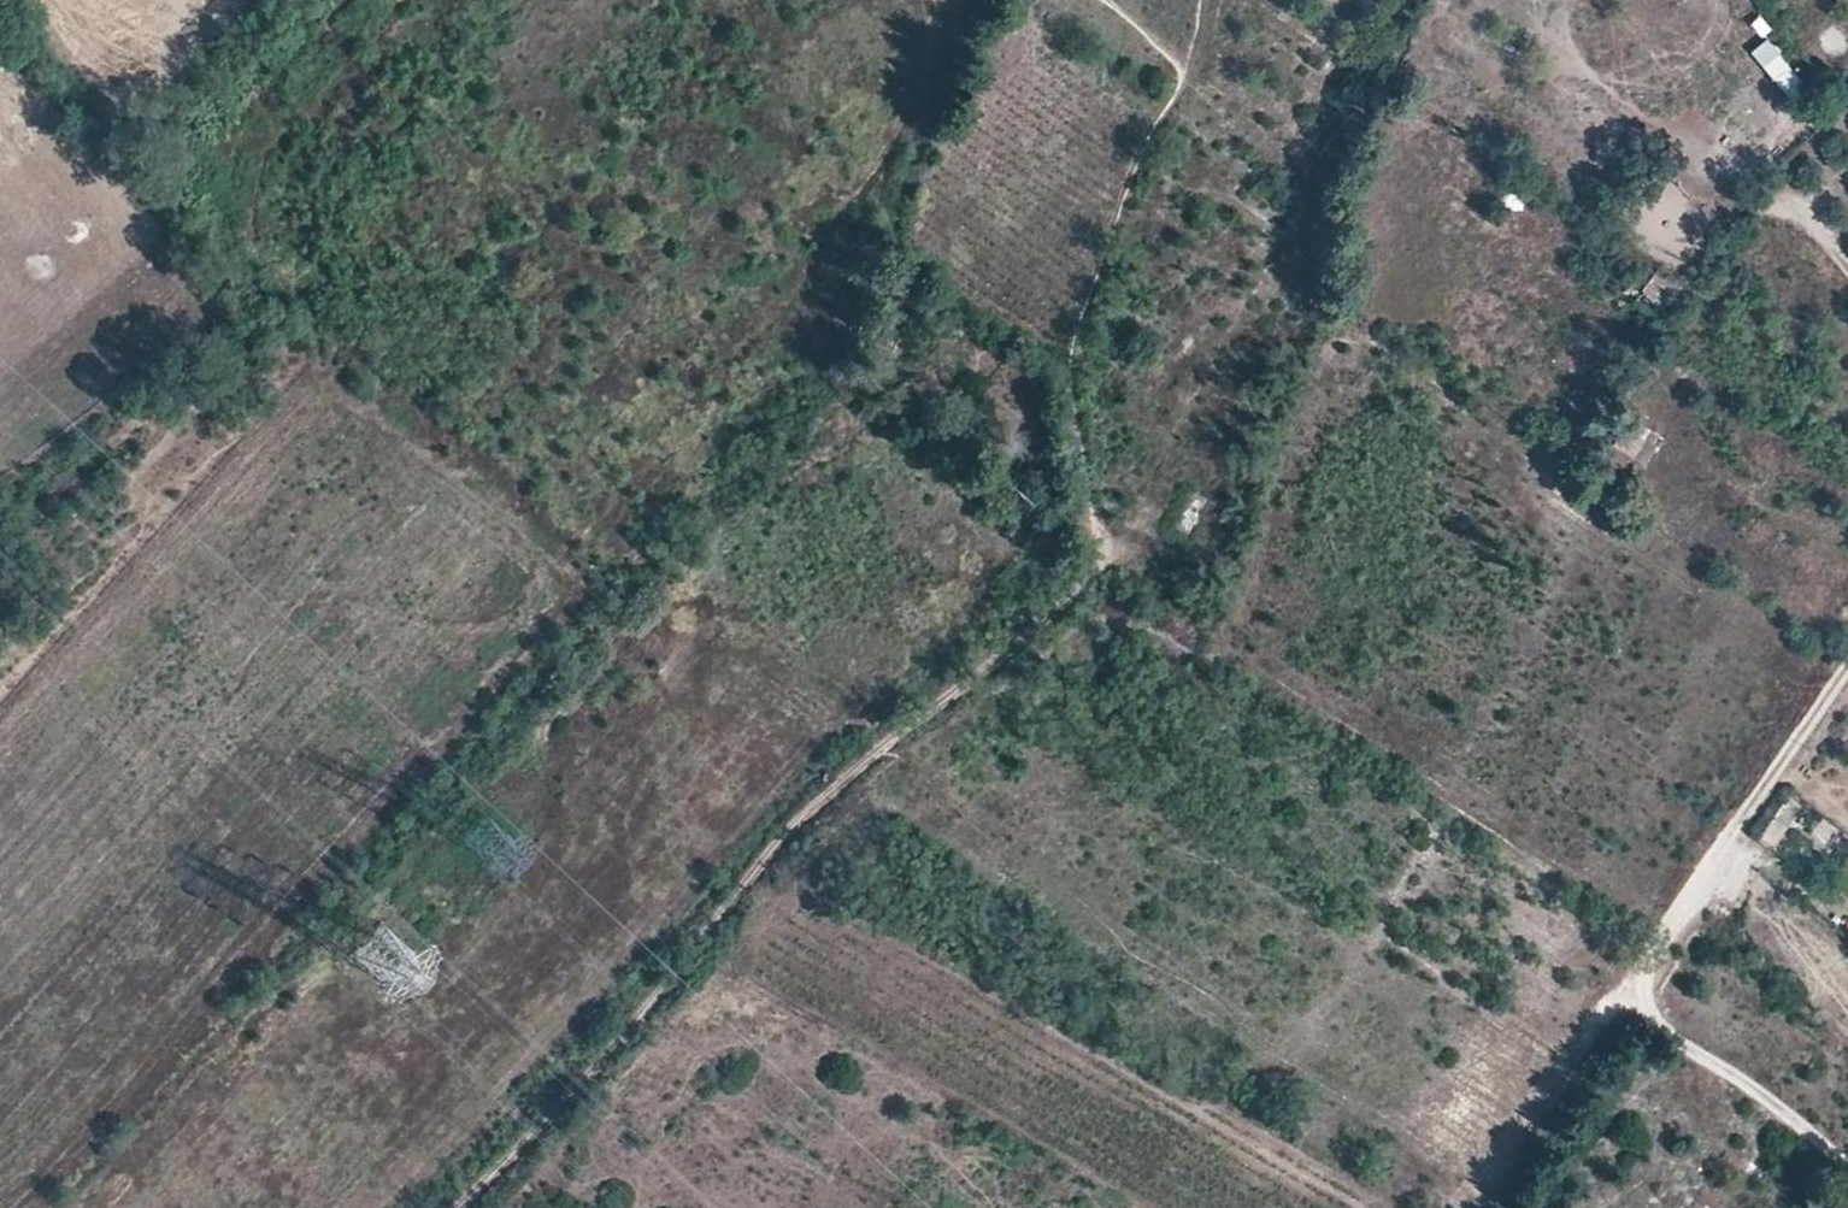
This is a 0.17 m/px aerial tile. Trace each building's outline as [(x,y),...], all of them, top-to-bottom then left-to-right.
[(1630,415),(1613,441),(1644,461),(1661,434),(1630,415)]
